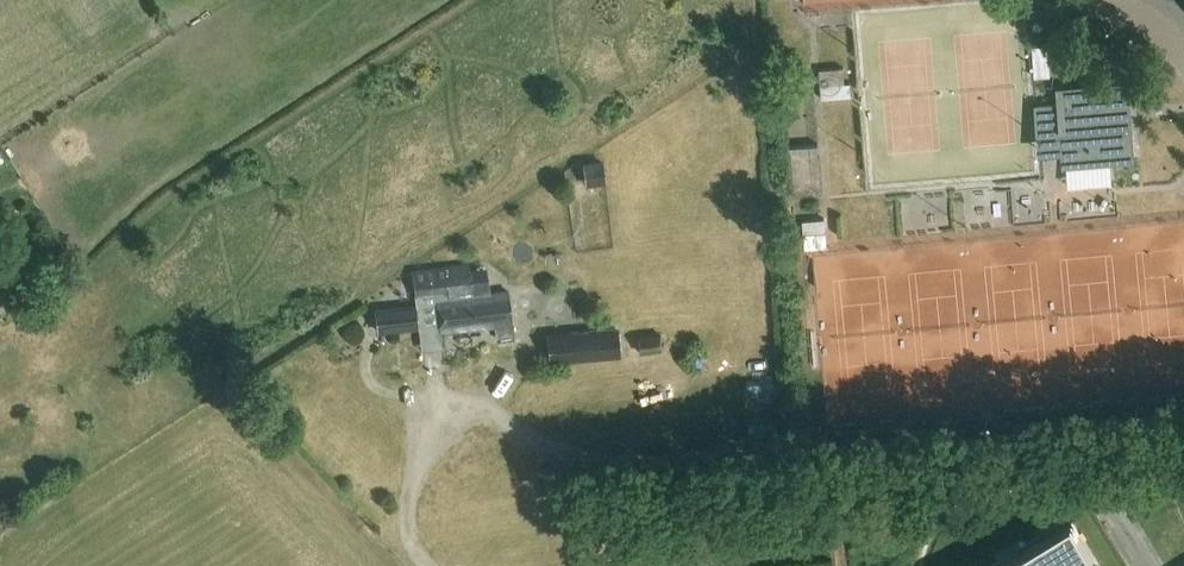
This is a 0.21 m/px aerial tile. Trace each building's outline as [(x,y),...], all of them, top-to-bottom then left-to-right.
[(1021,7),(856,23),(872,189),(997,177),(1038,173),(1021,7)] [(1048,46),(1033,47),(1036,78),(1051,76),(1048,46)] [(844,68),(820,70),(822,85),(846,84),(844,68)] [(1040,118),(1040,128),(1062,127),(1065,164),(1115,160),(1131,159),(1125,87),(1059,92),(1060,106),(1036,108),(1036,118),(1040,118)] [(826,189),(824,142),(795,143),(797,191),(826,189)] [(604,159),(584,161),(587,186),(607,183),(604,159)] [(826,231),(805,233),(806,249),(827,247),(826,231)] [(50,261),(40,270),(48,280),(58,271),(50,261)] [(473,295),(470,264),(412,271),(416,306),(400,308),(399,304),(379,306),(382,327),(438,321),(439,331),(493,325),(495,337),(515,334),(510,290),(473,295)] [(4,290),(1,292),(0,292),(0,314),(13,306),(4,290)] [(619,326),(574,330),(577,359),(621,355),(619,326)] [(662,336),(639,338),(640,351),(663,350),(662,336)] [(1095,558),(1088,546),(1076,528),(1072,521),(999,565),(1100,565),(1095,558)]
